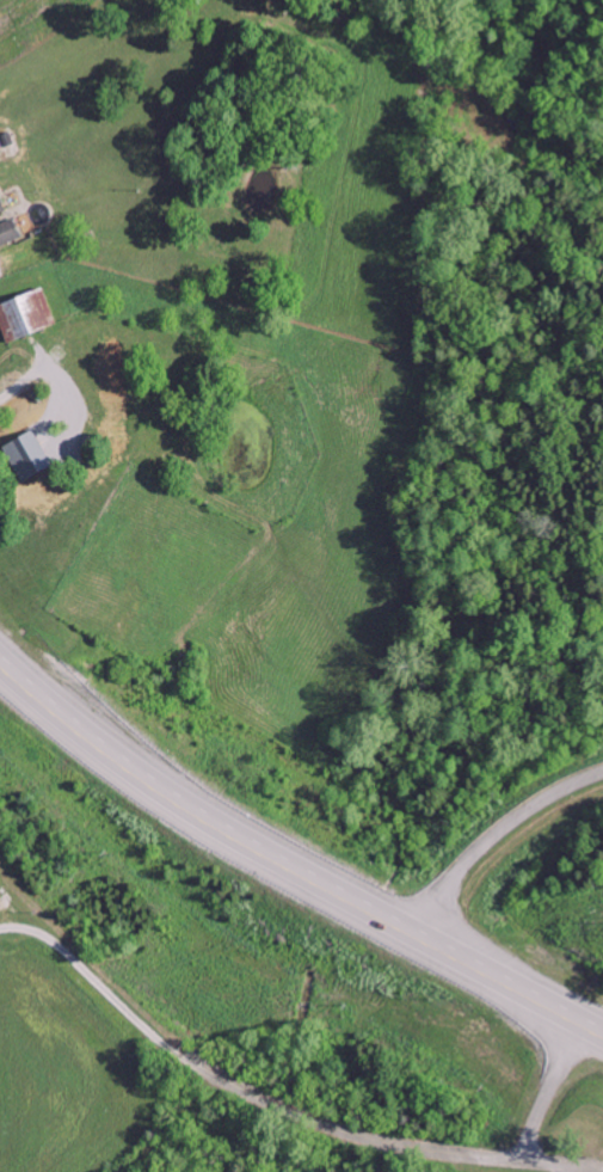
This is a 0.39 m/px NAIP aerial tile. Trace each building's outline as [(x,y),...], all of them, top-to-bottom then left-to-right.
[(22,239),(16,220),(0,224),(0,245),(22,239)] [(8,343),(58,325),(45,288),(0,304),(0,321),(8,343)]
